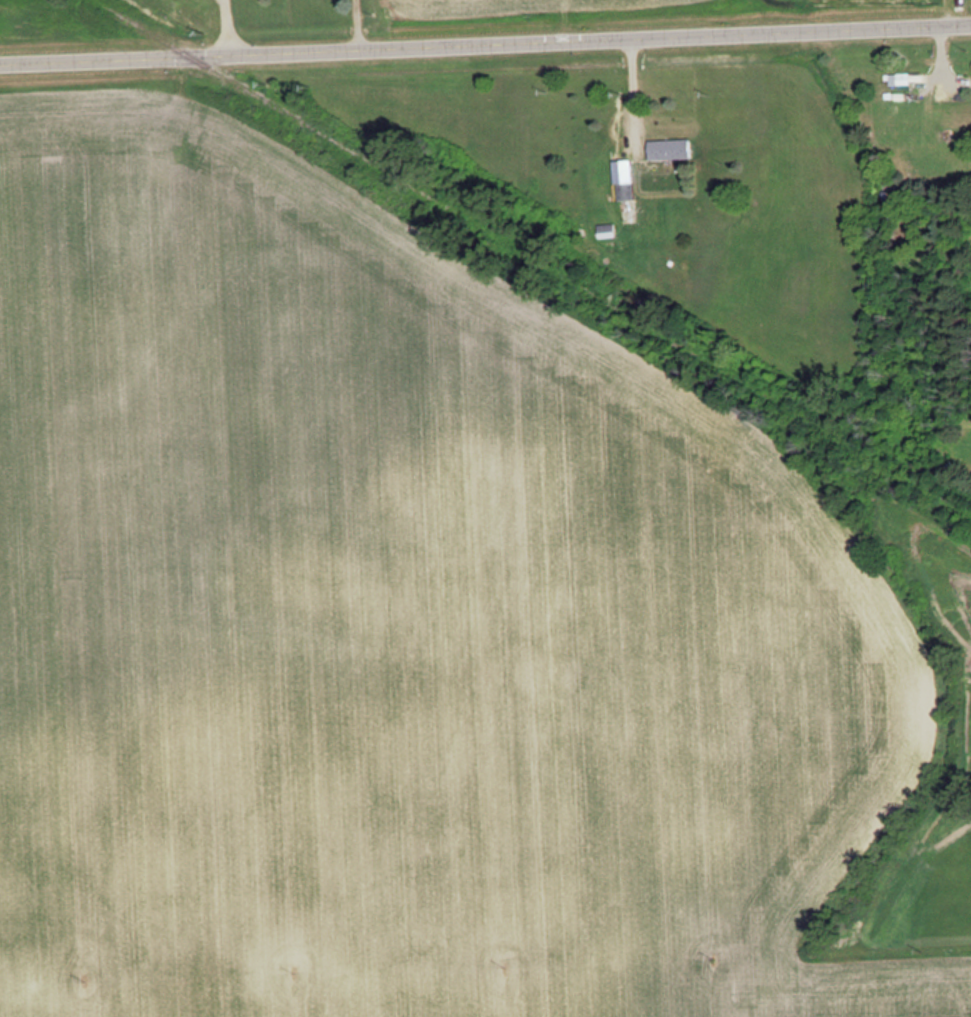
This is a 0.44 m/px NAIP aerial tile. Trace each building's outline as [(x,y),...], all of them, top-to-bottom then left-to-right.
[(691,140),(649,140),(649,159),(691,159),(691,140)] [(634,199),(633,160),(615,160),(616,200),(634,199)]
